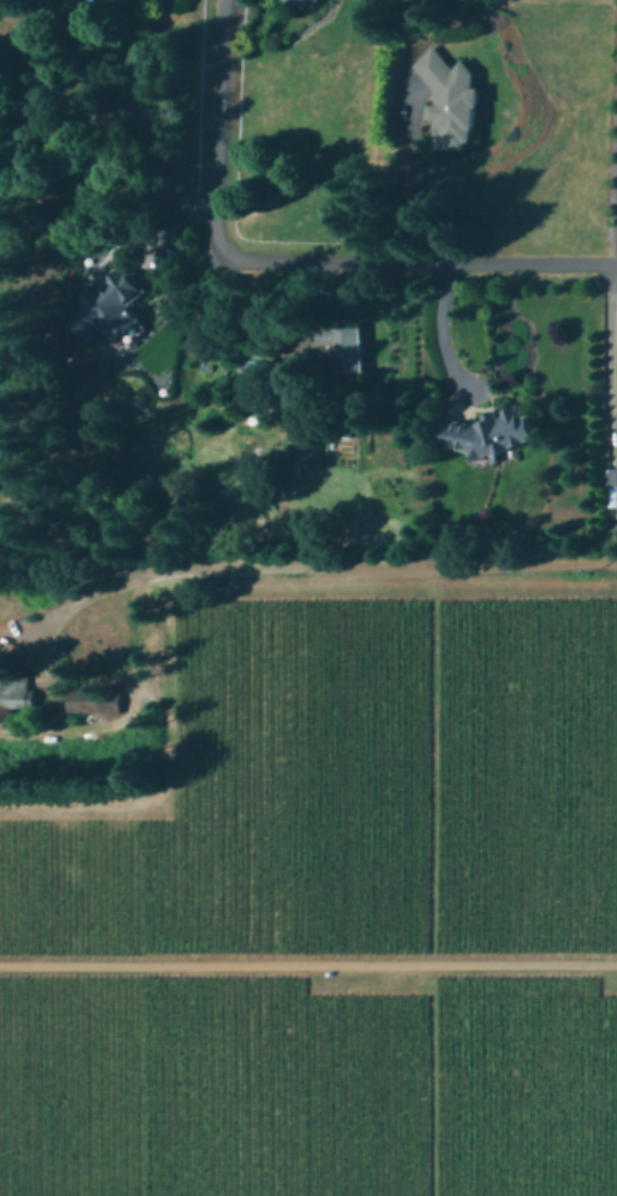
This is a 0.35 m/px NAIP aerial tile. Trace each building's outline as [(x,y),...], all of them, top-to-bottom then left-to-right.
[(440,145),(464,145),(468,142),(471,146),(480,137),(480,129),(483,127),(483,106),(484,104),(486,86),(477,84),(477,70),(464,57),(454,65),(430,43),(411,64),(436,88),(436,100),(433,104),(433,117),(440,117),(440,145)] [(133,301),(147,292),(129,262),(101,279),(111,294),(105,298),(112,310),(104,316),(122,345),(140,334),(135,326),(145,319),(133,301)] [(371,369),(369,324),(321,327),(322,342),(342,341),(343,370),(371,369)] [(546,436),(540,414),(527,411),(524,403),(507,408),(507,412),(494,410),(488,411),(487,417),(474,422),(463,420),(448,424),(447,435),(449,447),(490,453),(546,436)] [(0,681),(0,720),(14,720),(13,705),(34,704),(34,680),(0,681)] [(123,690),(69,687),(69,709),(123,711),(123,690)]
